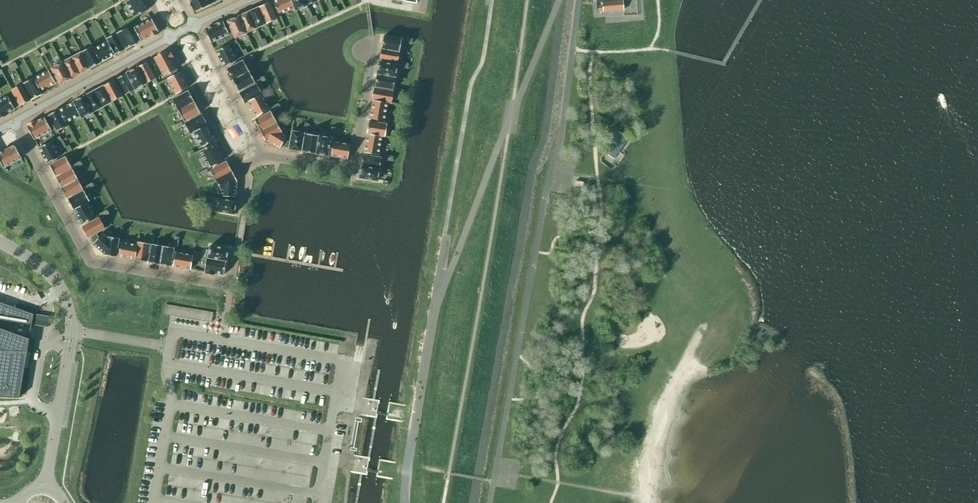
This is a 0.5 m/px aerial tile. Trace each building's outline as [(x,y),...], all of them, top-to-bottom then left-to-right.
[(134,17),(147,10),(142,0),(128,0),(126,1),(134,17)] [(191,3),(190,4),(194,11),(195,10),(196,11),(209,5),(206,0),(190,0),(191,3)] [(291,0),(275,0),(273,1),(279,14),(294,7),(291,0)] [(294,7),(296,10),(300,9),(301,11),(308,8),(307,5),(305,0),(291,0),(294,7)] [(597,2),(603,2),(604,11),(624,10),(623,0),(597,0),(597,2)] [(270,2),(258,7),(266,24),(277,19),(270,2)] [(256,28),(266,24),(258,7),(249,11),(256,28)] [(246,33),(256,28),(249,11),(239,16),(246,33)] [(246,33),(239,16),(227,21),(228,22),(231,29),(235,38),(239,36),(240,39),(247,35),(246,33)] [(134,28),(137,33),(140,40),(141,41),(150,36),(151,38),(158,34),(157,32),(158,31),(152,18),(134,28)] [(229,34),(228,30),(225,24),(223,20),(205,29),(211,42),(229,34)] [(127,27),(116,33),(125,49),(136,43),(135,42),(132,36),(127,27)] [(115,54),(125,49),(116,33),(106,38),(108,41),(115,54)] [(137,33),(132,36),(135,42),(140,40),(137,33)] [(383,36),(381,48),(400,51),(402,39),(383,36)] [(108,41),(94,49),(101,62),(100,62),(115,54),(108,41)] [(216,51),(224,67),(237,60),(229,44),(216,51)] [(90,68),(101,62),(94,49),(92,46),(81,52),(90,68)] [(398,62),(400,51),(381,48),(379,59),(398,62)] [(164,75),(170,72),(176,69),(177,68),(172,59),(174,58),(170,51),(168,52),(167,51),(154,58),(164,75)] [(81,52),(72,57),(80,73),(90,68),(81,52)] [(72,57),(62,62),(71,78),(80,73),(72,57)] [(71,78),(62,62),(60,59),(53,63),(55,66),(51,68),(60,84),(71,78)] [(227,69),(233,80),(249,71),(243,60),(227,69)] [(379,61),(377,74),(395,77),(398,77),(400,69),(397,69),(397,65),(379,61)] [(147,62),(137,67),(146,83),(156,78),(147,62)] [(137,67),(126,73),(135,89),(137,92),(144,88),(142,85),(146,83),(137,67)] [(49,70),(33,78),(40,91),(56,83),(49,70)] [(178,72),(172,75),(167,78),(176,94),(189,87),(180,71),(178,72)] [(255,82),(249,71),(233,80),(239,91),(255,82)] [(125,94),(135,89),(126,73),(116,78),(125,94)] [(393,89),(395,77),(377,74),(375,86),(393,89)] [(42,94),(40,91),(33,78),(33,77),(22,83),(31,100),(42,94)] [(114,79),(103,85),(112,102),(123,96),(114,79)] [(20,106),(31,100),(22,83),(11,89),(16,98),(20,105),(20,106)] [(245,103),(248,101),(261,94),(262,94),(256,84),(240,93),(245,103)] [(102,107),(112,102),(103,85),(93,90),(102,107)] [(372,100),(373,100),(388,102),(391,103),(393,91),(374,88),(372,100)] [(93,90),(84,96),(93,112),(102,107),(93,90)] [(172,99),(178,110),(195,101),(189,90),(172,99)] [(261,94),(248,101),(256,116),(269,109),(261,94)] [(14,108),(11,101),(8,96),(0,100),(0,119),(7,115),(6,113),(15,108),(14,108)] [(73,102),(80,115),(82,118),(85,116),(87,119),(94,115),(93,112),(84,96),(73,101),(73,102)] [(14,108),(20,105),(16,98),(11,101),(14,108)] [(388,102),(373,100),(370,119),(384,121),(388,102)] [(195,101),(178,110),(184,121),(200,112),(195,101)] [(66,123),(80,115),(73,102),(59,110),(59,109),(66,123)] [(49,116),(52,122),(57,131),(67,126),(66,123),(59,109),(48,115),(49,116)] [(254,120),(260,131),(277,122),(271,111),(254,120)] [(191,133),(193,132),(206,125),(207,124),(202,114),(185,123),(191,133)] [(51,130),(48,124),(45,118),(44,117),(37,121),(36,119),(27,124),(28,126),(27,126),(34,139),(51,130)] [(367,133),(367,134),(382,136),(385,136),(387,124),(369,121),(367,133)] [(279,148),(280,147),(285,140),(287,136),(282,132),(277,122),(260,131),(266,141),(267,140),(279,148)] [(193,132),(202,147),(215,140),(206,125),(193,132)] [(292,131),(290,140),(289,148),(289,149),(301,151),(304,133),(292,131)] [(620,131),(605,152),(614,158),(629,138),(620,131)] [(319,135),(316,154),(328,156),(331,137),(327,137),(327,134),(319,132),(319,135)] [(303,152),(316,154),(319,135),(306,133),(303,152)] [(382,136),(367,134),(364,152),(379,155),(382,136)] [(38,147),(46,163),(59,156),(51,140),(38,147)] [(350,144),(333,141),(330,155),(348,158),(350,144)] [(222,161),(213,143),(200,150),(209,168),(222,161)] [(3,167),(22,158),(15,145),(0,152),(0,162),(3,167)] [(363,154),(361,165),(379,168),(381,157),(363,154)] [(49,165),(55,175),(71,167),(66,156),(49,165)] [(212,169),(217,179),(232,171),(227,161),(212,169)] [(379,168),(361,165),(359,178),(377,181),(378,177),(381,177),(382,169),(379,168)] [(56,177),(61,187),(78,178),(72,169),(56,177)] [(221,196),(228,196),(234,196),(236,196),(236,181),(237,181),(232,171),(217,179),(223,189),(222,189),(221,196)] [(78,178),(61,187),(67,197),(83,188),(78,178)] [(73,209),(74,209),(87,202),(89,201),(84,190),(68,199),(73,209)] [(234,201),(228,200),(218,198),(215,198),(214,206),(217,206),(216,211),(234,214),(237,201),(234,201)] [(87,202),(74,209),(82,224),(95,217),(87,202)] [(90,235),(96,232),(104,228),(99,218),(82,226),(88,237),(90,235)] [(99,237),(96,232),(90,235),(94,242),(99,237)] [(102,232),(99,237),(94,242),(93,244),(104,253),(104,254),(116,256),(119,238),(107,236),(107,237),(102,232)] [(118,256),(135,259),(137,244),(121,241),(118,256)] [(138,241),(137,244),(135,259),(146,261),(149,243),(138,241)] [(149,262),(160,264),(163,245),(152,244),(149,262)] [(163,245),(160,264),(171,266),(174,247),(163,245)] [(205,257),(207,257),(226,261),(228,248),(210,245),(209,249),(206,249),(205,257)] [(193,255),(175,252),(173,266),(191,269),(193,258),(193,255)] [(226,261),(207,257),(204,271),(205,271),(205,273),(213,275),(214,273),(224,275),(226,261)] [(33,319),(33,314),(0,302),(0,397),(19,398),(33,319)] [(166,304),(164,314),(212,322),(214,312),(166,304)] [(32,324),(38,325),(48,327),(49,326),(50,316),(34,313),(33,314),(33,319),(32,324)]
